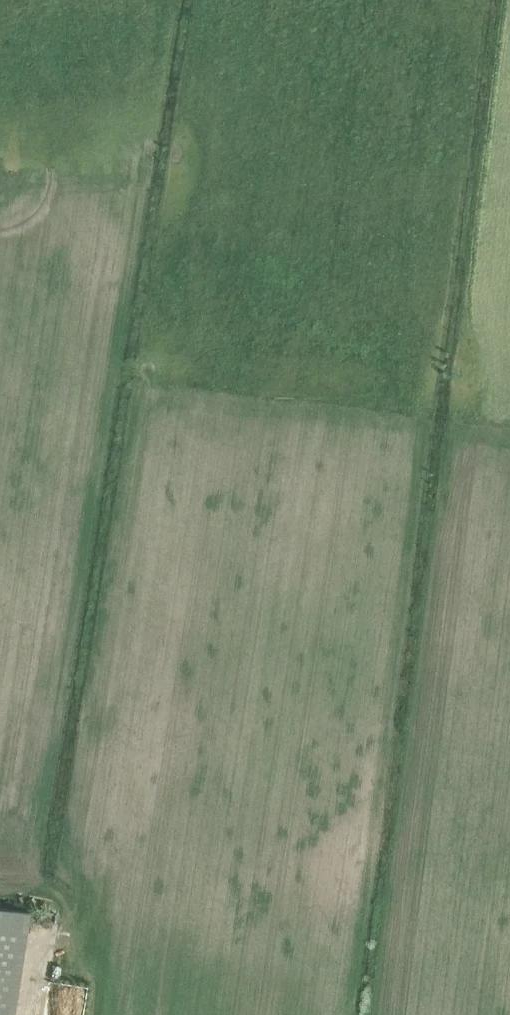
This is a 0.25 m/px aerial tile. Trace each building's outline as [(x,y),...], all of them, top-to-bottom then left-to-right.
[(32,913),(0,908),(0,1014),(16,1014),(32,913)]
